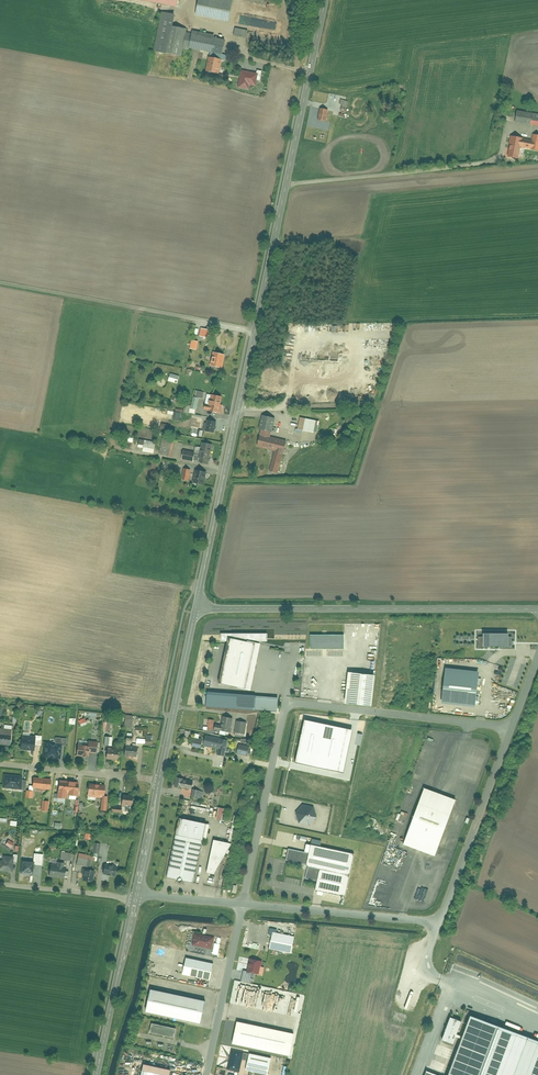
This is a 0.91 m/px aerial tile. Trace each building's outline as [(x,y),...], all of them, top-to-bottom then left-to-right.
[(196,14),(229,21),(233,0),(199,0),(196,14)] [(184,28),(166,24),(160,52),(179,56),(181,47),(222,55),(225,39),(212,36),(212,34),(190,29),(189,32),(184,31),(184,28)] [(243,28),(231,27),(230,34),(242,35),(243,28)] [(222,60),(208,57),(205,71),(219,74),(222,60)] [(258,74),(242,70),(238,87),(249,89),(250,85),(255,86),(258,74)] [(328,111),(320,109),(318,119),(326,121),(328,111)] [(536,112),(513,109),(511,121),(534,124),(536,112)] [(509,134),(505,156),(518,159),(521,146),(537,149),(537,135),(532,134),(531,139),(509,134)] [(213,330),(201,328),(200,336),(212,338),(213,330)] [(198,341),(192,340),(190,348),(196,350),(198,341)] [(225,355),(213,352),(210,366),(222,369),(225,355)] [(179,376),(169,374),(167,380),(177,383),(179,376)] [(198,398),(202,398),(203,392),(196,390),(195,395),(192,395),(190,407),(196,409),(198,398)] [(222,398),(207,394),(206,400),(210,401),(208,406),(205,405),(204,409),(222,414),(224,404),(221,403),(222,398)] [(259,429),(261,430),(271,433),(275,419),(262,415),(259,429)] [(315,421),(301,417),(298,429),(312,432),(315,421)] [(207,420),(204,431),(214,433),(216,421),(207,420)] [(270,437),(271,433),(261,430),(257,446),(275,451),(270,470),(278,472),(286,441),(270,437)] [(151,452),(153,440),(136,437),(134,446),(141,447),(140,450),(151,452)] [(162,438),(158,454),(168,456),(171,440),(162,438)] [(213,444),(202,442),(198,462),(208,465),(213,444)] [(193,462),(195,453),(183,450),(182,459),(193,462)] [(174,477),(176,467),(169,466),(167,476),(174,477)] [(191,470),(184,468),(181,479),(188,481),(191,470)] [(207,472),(195,470),(193,482),(204,485),(207,472)] [(230,633),(218,633),(218,642),(225,641),(215,683),(248,692),(259,644),(250,642),(265,641),(265,638),(265,633),(230,633)] [(509,633),(483,634),(483,637),(478,637),(479,646),(512,646),(512,637),(509,637),(509,633)] [(345,634),(312,634),(312,649),(345,648),(345,634)] [(445,668),(442,702),(476,705),(479,671),(445,668)] [(346,704),(371,707),(371,706),(375,676),(350,673),(346,704)] [(278,697),(207,693),(206,707),(277,711),(278,697)] [(232,718),(222,716),(220,725),(214,724),(213,730),(213,731),(228,734),(232,718)] [(213,719),(204,719),(203,730),(213,730),(213,719)] [(352,730),(304,720),(295,763),(343,773),(352,730)] [(247,723),(236,721),(234,731),(245,733),(247,723)] [(11,744),(12,726),(7,725),(7,730),(0,730),(0,743),(11,744)] [(19,733),(17,749),(31,750),(31,744),(37,744),(38,735),(19,733)] [(104,736),(103,745),(111,746),(112,737),(104,736)] [(228,740),(206,736),(204,746),(218,748),(217,754),(225,756),(228,740)] [(42,756),(59,758),(61,745),(66,745),(67,738),(55,737),(54,743),(44,741),(42,756)] [(202,740),(194,738),(192,746),(201,748),(202,740)] [(75,755),(88,756),(88,752),(95,753),(96,742),(88,741),(88,744),(77,742),(75,755)] [(249,747),(239,744),(237,754),(246,756),(249,747)] [(134,756),(135,746),(124,746),(123,756),(134,756)] [(107,748),(106,757),(117,758),(118,749),(107,748)] [(4,773),(3,787),(21,789),(23,775),(4,773)] [(192,781),(181,780),(181,777),(174,776),(173,787),(179,788),(180,787),(191,789),(192,781)] [(53,779),(35,777),(34,787),(52,789),(53,779)] [(81,781),(61,779),(59,793),(79,796),(81,781)] [(101,796),(100,808),(106,808),(107,795),(104,794),(104,785),(87,784),(86,795),(101,796)] [(455,799),(423,787),(402,843),(434,855),(455,799)] [(191,789),(189,797),(199,799),(201,791),(191,789)] [(132,794),(120,794),(120,806),(131,806),(132,794)] [(224,808),(218,807),(216,819),(221,820),(224,808)] [(205,825),(178,819),(166,876),(193,882),(205,825)] [(306,838),(303,852),(309,853),(308,858),(312,859),(316,864),(315,868),(320,869),(317,882),(316,886),(343,891),(352,848),(306,838)] [(5,845),(11,848),(14,842),(8,839),(5,845)] [(231,844),(212,839),(206,872),(214,874),(231,844)] [(94,843),(92,853),(99,854),(100,844),(94,843)] [(303,852),(289,849),(286,861),(306,865),(308,869),(305,880),(317,882),(320,869),(315,868),(316,864),(312,859),(308,858),(309,853),(303,852)] [(73,861),(73,860),(74,853),(61,852),(60,859),(64,860),(63,863),(66,863),(67,860),(73,861)] [(34,853),(33,862),(35,862),(34,865),(42,865),(43,854),(34,853)] [(79,853),(76,864),(90,867),(92,860),(96,861),(97,858),(97,857),(79,853)] [(14,862),(15,855),(4,854),(4,860),(0,860),(0,870),(13,870),(14,862)] [(35,862),(33,862),(23,861),(21,874),(33,875),(34,865),(35,862)] [(65,871),(66,863),(63,863),(51,861),(49,877),(67,879),(68,872),(65,871)] [(108,864),(105,864),(102,874),(115,877),(118,867),(114,866),(114,865),(108,863),(108,864)] [(85,869),(83,880),(93,883),(95,871),(85,869)] [(294,937),(271,931),(267,948),(290,953),(294,937)] [(211,948),(213,937),(194,933),(192,944),(211,948)] [(212,963),(184,957),(180,973),(208,980),(212,963)] [(261,961),(249,958),(246,970),(259,973),(261,961)] [(205,1001),(150,989),(145,1011),(200,1023),(205,1001)] [(467,1011),(463,1022),(450,1017),(441,1040),(455,1046),(444,1074),(537,1074),(537,1038),(467,1011)] [(292,1033),(236,1021),(231,1043),(288,1055),(292,1033)] [(175,1028),(151,1023),(149,1033),(173,1038),(175,1028)] [(248,1054),(231,1050),(226,1069),(238,1072),(240,1059),(247,1060),(248,1054)] [(270,1058),(248,1054),(247,1060),(245,1070),(267,1074),(270,1058)] [(143,1064),(140,1074),(169,1074),(170,1070),(143,1064)]
